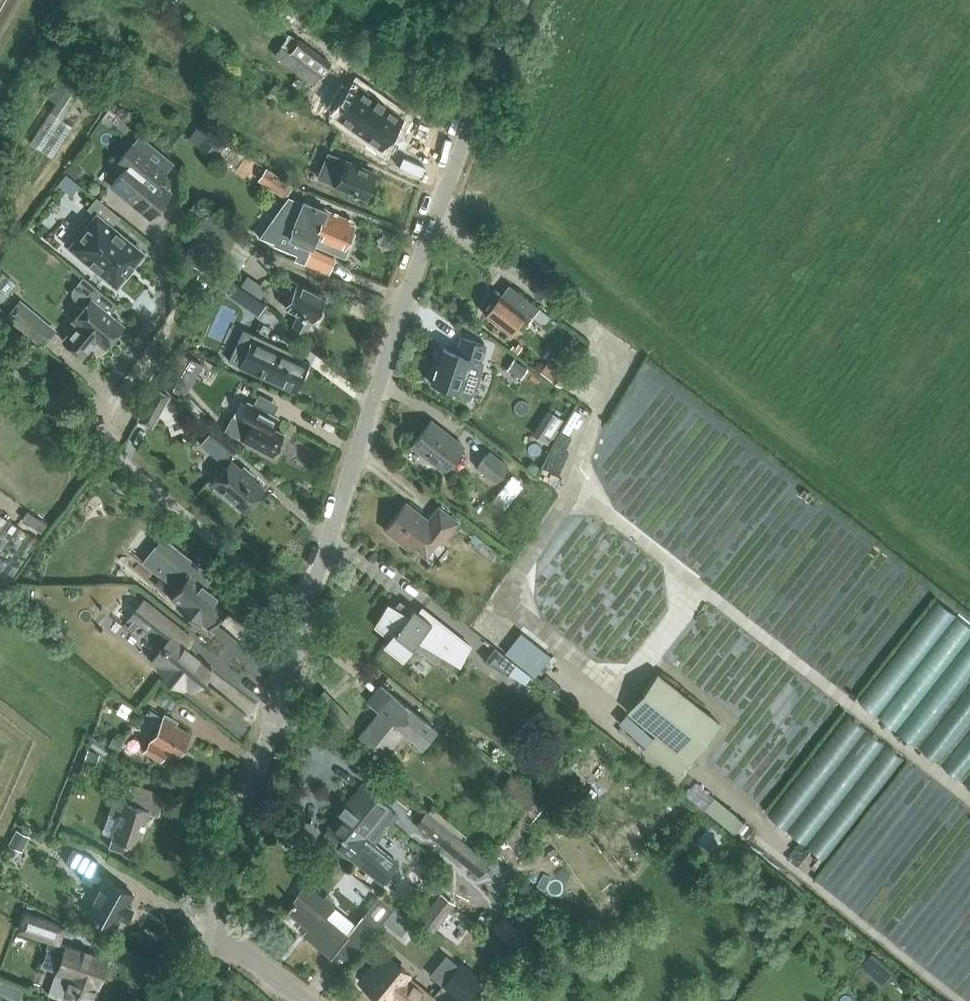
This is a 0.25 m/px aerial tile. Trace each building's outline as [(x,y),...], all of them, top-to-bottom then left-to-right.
[(288,54),(320,77),(332,63),(299,39),(289,53),(288,54)] [(69,79),(67,82),(59,77),(46,97),(55,103),(50,112),(60,119),(81,88),(69,79)] [(289,94),(275,85),(268,95),(282,105),(289,94)] [(343,105),(352,112),(354,114),(362,120),(356,130),(357,131),(367,138),(379,147),(395,126),(373,110),(378,103),(356,88),(343,105)] [(228,139),(213,128),(198,148),(213,159),(228,139)] [(353,135),(364,143),(367,138),(357,131),(353,135)] [(149,217),(169,192),(156,182),(172,163),(140,136),(116,164),(124,170),(111,185),(149,217)] [(89,154),(93,149),(88,145),(85,150),(89,154)] [(374,173),(345,160),(345,159),(327,152),(322,166),(318,177),(335,184),(335,185),(363,197),(374,173)] [(64,171),(73,178),(80,169),(72,162),(64,171)] [(302,192),(292,187),(265,169),(259,179),(284,198),(287,194),(298,200),(302,192)] [(282,219),(281,223),(282,227),(282,229),(285,232),(288,235),(288,236),(314,247),(315,245),(313,244),(326,211),(327,211),(328,209),(302,198),(297,209),(295,210),(291,210),(288,211),(286,214),(283,217),(282,219)] [(119,217),(98,200),(90,209),(98,215),(71,247),(117,286),(128,273),(127,272),(132,265),(133,266),(144,253),(112,226),(119,217)] [(326,211),(313,244),(315,245),(345,257),(354,233),(350,231),(353,222),(327,211),(326,211)] [(383,250),(388,248),(393,250),(399,235),(384,229),(381,236),(377,238),(383,250)] [(304,265),(328,275),(334,260),(310,250),(310,251),(304,265)] [(248,273),(242,282),(262,296),(268,288),(248,273)] [(297,314),(292,325),(306,332),(324,296),(281,275),(275,286),(290,294),(283,307),(297,314)] [(73,320),(78,324),(64,341),(82,356),(96,340),(106,347),(124,326),(110,314),(118,305),(84,277),(83,278),(84,278),(75,289),(74,293),(75,297),(86,306),(73,320)] [(268,304),(261,300),(251,293),(243,304),(259,316),(268,304)] [(498,298),(487,312),(511,331),(519,321),(523,326),(531,316),(542,324),(549,314),(521,293),(509,307),(498,298)] [(9,316),(43,344),(54,330),(21,302),(9,316)] [(442,348),(431,381),(456,390),(468,398),(472,391),(475,383),(478,376),(480,366),(481,359),(479,359),(483,346),(462,338),(457,353),(442,348)] [(239,366),(294,392),(308,363),(292,355),(291,358),(252,339),(239,366)] [(178,348),(161,380),(179,389),(196,357),(178,348)] [(571,369),(551,355),(540,370),(560,384),(571,369)] [(513,359),(507,368),(520,376),(526,368),(513,359)] [(138,420),(152,428),(170,396),(157,388),(138,420)] [(278,418),(247,402),(238,419),(233,417),(226,431),(242,440),(272,456),(284,434),(273,429),(278,418)] [(562,421),(548,411),(540,423),(555,432),(562,421)] [(412,446),(444,471),(462,446),(430,422),(412,446)] [(227,457),(233,449),(213,431),(201,444),(226,467),(212,483),(245,512),(265,490),(252,479),(255,476),(244,466),(241,469),(227,457)] [(488,451),(476,467),(495,481),(507,466),(488,451)] [(511,474),(490,500),(502,510),(522,485),(517,482),(519,480),(511,474)] [(416,548),(424,555),(435,542),(441,542),(457,522),(438,507),(429,519),(405,502),(383,530),(411,549),(416,548)] [(40,541),(0,513),(0,596),(40,541)] [(174,551),(159,539),(142,561),(157,573),(162,567),(181,582),(170,597),(177,603),(176,605),(206,629),(212,622),(215,624),(226,611),(223,608),(227,603),(201,583),(208,574),(176,548),(174,551)] [(151,661),(192,693),(212,668),(183,645),(190,636),(157,611),(156,613),(143,603),(125,625),(140,636),(144,631),(163,646),(151,661)] [(417,639),(459,664),(469,646),(421,608),(418,612),(413,608),(406,616),(387,605),(375,626),(389,638),(384,645),(402,659),(417,639)] [(515,664),(494,647),(483,660),(508,674),(515,664)] [(627,708),(666,739),(690,758),(720,720),(657,670),(627,708)] [(368,702),(378,711),(358,737),(385,755),(405,731),(422,745),(434,730),(380,687),(368,702)] [(153,699),(172,711),(178,701),(159,689),(153,699)] [(144,751),(159,760),(167,750),(176,755),(189,734),(175,725),(177,723),(164,715),(163,717),(151,711),(150,713),(146,712),(142,719),(156,730),(144,751)] [(107,747),(117,753),(122,743),(113,738),(107,747)] [(82,765),(93,769),(98,755),(87,751),(82,765)] [(536,798),(517,783),(510,777),(500,789),(501,791),(495,800),(504,807),(510,799),(526,811),(536,798)] [(132,788),(129,803),(123,801),(113,798),(108,813),(118,817),(107,847),(127,854),(130,844),(135,846),(147,811),(156,812),(160,797),(132,788)] [(345,807),(323,835),(327,838),(339,848),(349,856),(383,883),(399,864),(374,844),(397,815),(392,811),(364,789),(356,799),(353,796),(345,807)] [(431,808),(427,813),(445,827),(449,822),(431,808)] [(478,876),(489,863),(445,827),(427,813),(426,812),(415,825),(478,876)] [(725,835),(710,823),(696,839),(712,852),(725,835)] [(16,830),(8,844),(19,850),(27,836),(16,830)] [(65,863),(84,873),(81,880),(98,889),(85,912),(114,928),(120,917),(126,920),(132,908),(127,905),(133,894),(104,878),(92,872),(98,861),(73,848),(65,863)] [(322,895),(303,880),(293,900),(294,901),(285,912),(305,928),(301,933),(330,957),(337,949),(351,960),(383,922),(394,909),(379,896),(363,915),(361,914),(354,923),(333,905),(334,904),(332,902),(334,900),(324,892),(322,895)] [(430,936),(454,905),(440,894),(416,924),(430,936)] [(394,909),(383,922),(401,936),(411,923),(394,909)] [(454,909),(446,920),(460,931),(468,920),(454,909)] [(49,941),(58,943),(64,927),(25,913),(19,930),(49,941)] [(527,934),(505,917),(495,930),(517,947),(527,934)] [(62,1000),(72,1000),(74,994),(90,1000),(95,986),(97,986),(106,960),(58,943),(49,941),(46,949),(62,954),(56,973),(69,978),(61,1000),(62,1000)] [(874,979),(886,964),(870,950),(858,966),(874,979)] [(405,977),(408,974),(387,957),(377,969),(373,966),(359,982),(382,1000),(393,1000),(430,1000),(432,999),(405,977)] [(461,1000),(465,1000),(478,984),(457,966),(442,985),(461,1000)] [(16,1000),(22,988),(9,982),(3,995),(16,1000)]
